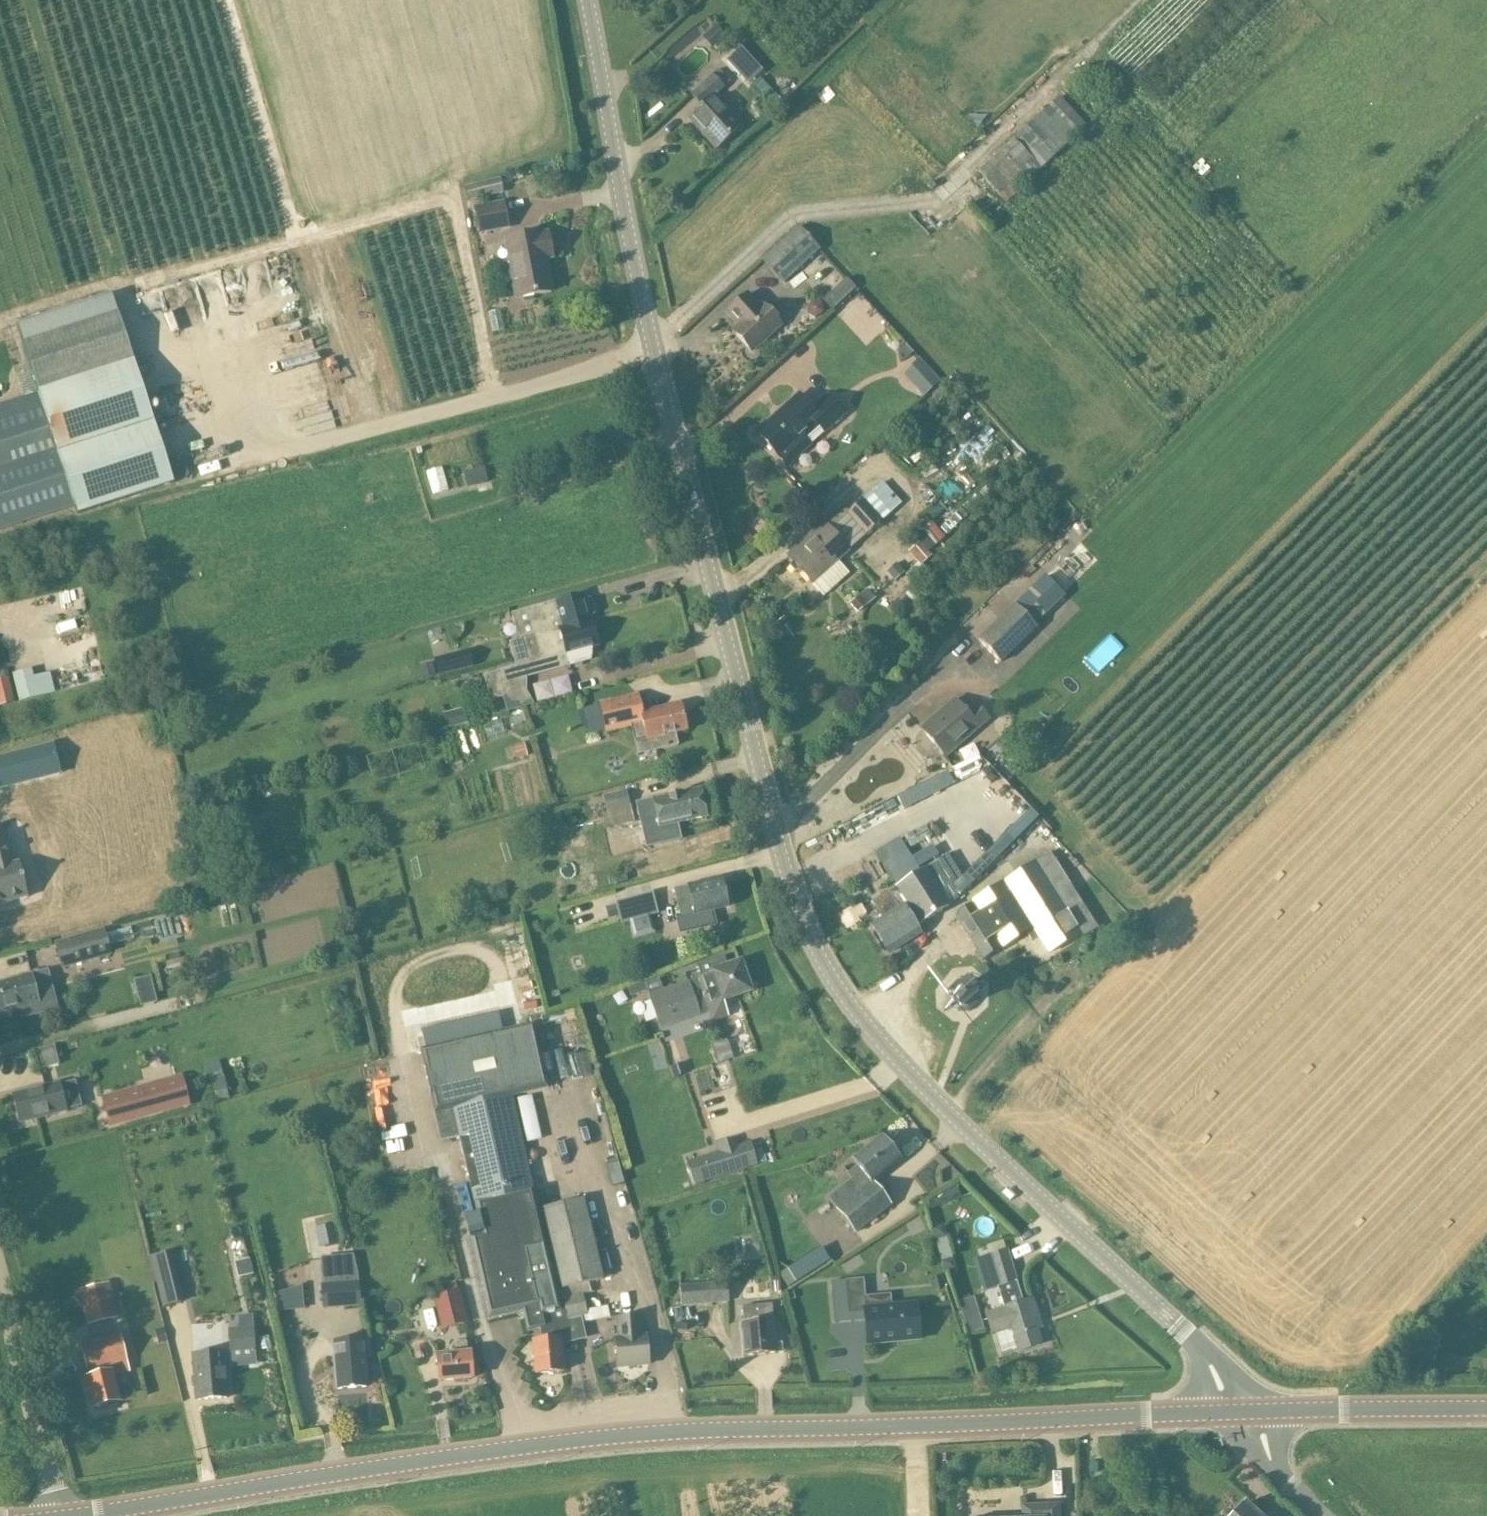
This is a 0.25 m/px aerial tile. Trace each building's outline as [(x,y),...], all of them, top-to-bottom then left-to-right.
[(726,61),(739,75),(754,62),(741,48),(726,61)] [(725,88),(713,76),(692,96),(701,108),(689,118),(718,149),(742,126),(715,97),(725,88)] [(978,172),(997,191),(1006,202),(1087,125),(1059,96),(978,172)] [(468,202),(484,198),(481,183),(465,187),(468,202)] [(508,226),(503,199),(472,205),(477,232),(508,226)] [(820,249),(811,239),(799,226),(763,260),(784,282),(820,249)] [(552,292),(546,262),(553,261),(548,233),(542,235),(541,234),(504,241),(515,299),(552,292)] [(846,278),(822,299),(832,309),(855,288),(846,278)] [(780,324),(775,318),(779,315),(770,305),(766,308),(762,304),(759,307),(747,293),(727,312),(737,323),(731,329),(751,351),(780,324)] [(0,403),(0,528),(73,504),(76,513),(176,481),(121,312),(25,343),(41,390),(0,403)] [(922,395),(939,381),(919,359),(903,374),(922,395)] [(780,456),(788,466),(807,450),(813,444),(812,443),(822,434),(823,435),(847,414),(828,393),(811,409),(798,395),(758,432),(780,456)] [(426,468),(431,493),(447,490),(443,465),(426,468)] [(847,514),(866,535),(866,536),(882,522),(881,521),(863,501),(863,500),(850,511),(847,514)] [(931,522),(915,536),(928,552),(946,539),(931,522)] [(825,525),(789,557),(812,583),(837,561),(848,551),(825,525)] [(920,543),(910,553),(921,565),(931,556),(920,543)] [(897,563),(887,572),(895,581),(905,572),(897,563)] [(1046,576),(979,641),(1001,663),(1038,627),(1035,625),(1066,597),(1046,576)] [(868,589),(850,604),(858,613),(876,599),(868,589)] [(514,660),(517,659),(524,657),(522,652),(519,639),(535,635),(540,633),(589,620),(588,615),(591,614),(593,610),(590,599),(587,597),(583,598),(582,593),(509,613),(516,638),(509,640),(514,660)] [(514,660),(515,664),(493,670),(499,695),(522,689),(516,664),(540,657),(540,659),(563,652),(566,664),(586,659),(583,648),(596,644),(589,620),(540,633),(535,635),(519,639),(522,652),(524,657),(517,659),(514,660)] [(439,674),(461,669),(459,657),(436,663),(439,674)] [(420,667),(423,678),(436,675),(433,663),(420,667)] [(14,676),(20,701),(55,692),(50,675),(34,679),(32,671),(14,676)] [(604,734),(632,727),(638,755),(678,746),(675,733),(686,730),(681,705),(642,713),(637,694),(597,703),(604,734)] [(955,700),(922,729),(946,757),(989,720),(978,706),(968,715),(955,700)] [(444,715),(447,727),(467,722),(464,710),(444,715)] [(0,757),(0,788),(62,771),(54,742),(0,757)] [(524,743),(513,746),(513,747),(516,757),(517,759),(528,756),(524,743)] [(955,791),(980,779),(970,758),(925,780),(932,793),(952,784),(955,791)] [(700,788),(636,803),(646,847),(681,839),(677,823),(707,817),(700,788)] [(604,795),(604,797),(607,810),(630,805),(627,791),(604,795)] [(0,815),(0,831),(7,851),(45,839),(33,804),(0,815)] [(1002,948),(1027,932),(1064,909),(1059,900),(1076,890),(1051,851),(971,902),(972,904),(957,913),(956,918),(957,920),(959,922),(963,929),(982,960),(1001,948),(1002,948)] [(6,902),(34,896),(24,856),(0,862),(0,876),(0,904),(6,902)] [(896,888),(915,917),(920,925),(951,906),(948,901),(927,868),(918,874),(898,886),(896,888)] [(679,918),(696,914),(727,907),(721,880),(673,890),(679,918)] [(899,909),(872,926),(888,953),(920,933),(917,927),(912,919),(915,917),(896,888),(889,892),(899,909)] [(621,923),(630,921),(650,915),(658,913),(652,892),(616,902),(621,923)] [(606,907),(609,918),(618,916),(615,905),(606,907)] [(1064,909),(1027,932),(1031,940),(1038,936),(1049,953),(1080,933),(1064,909)] [(111,955),(109,946),(106,935),(104,929),(56,942),(63,968),(111,955)] [(730,1016),(726,999),(750,991),(741,964),(713,973),(713,974),(697,980),(712,1022),(730,1016)] [(134,978),(139,1003),(155,1000),(150,975),(134,978)] [(39,1003),(32,976),(0,984),(0,1013),(39,1003)] [(690,980),(648,994),(658,1025),(700,1010),(690,980)] [(958,1012),(969,1012),(979,1001),(978,990),(968,980),(956,981),(947,991),(947,1002),(958,1012)] [(645,984),(638,986),(641,993),(647,991),(645,984)] [(528,1331),(541,1328),(544,1328),(542,1321),(567,1315),(563,1298),(563,1296),(562,1297),(561,1291),(558,1292),(512,1095),(547,1087),(533,1024),(421,1050),(441,1140),(460,1136),(482,1235),(470,1238),(489,1319),(518,1312),(518,1314),(522,1316),(524,1316),(528,1331)] [(38,1050),(41,1059),(56,1055),(54,1046),(38,1050)] [(180,1080),(103,1101),(110,1124),(187,1103),(180,1080)] [(13,1096),(20,1123),(66,1111),(59,1085),(13,1096)] [(719,1151),(689,1161),(696,1184),(757,1164),(750,1141),(738,1145),(736,1137),(717,1144),(719,1151)] [(890,1205),(872,1183),(900,1160),(882,1138),(855,1161),(859,1166),(848,1175),(853,1180),(830,1199),(857,1232),(890,1205)] [(584,1199),(543,1209),(562,1289),(589,1282),(603,1279),(584,1199)] [(338,1247),(333,1225),(316,1229),(321,1251),(338,1247)] [(952,1259),(946,1236),(947,1236),(943,1225),(933,1228),(946,1273),(957,1269),(954,1258),(952,1259)] [(787,1287),(829,1260),(819,1245),(778,1272),(787,1287)] [(1042,1344),(1037,1328),(1041,1327),(1032,1300),(1023,1303),(1007,1251),(974,1261),(984,1294),(998,1290),(1005,1310),(987,1315),(992,1335),(997,1333),(1002,1350),(1016,1346),(1018,1351),(1042,1344)] [(151,1258),(154,1268),(174,1264),(171,1253),(151,1258)] [(235,1262),(238,1278),(254,1274),(250,1258),(235,1262)] [(321,1284),(324,1309),(361,1306),(359,1281),(357,1265),(324,1267),(324,1283),(321,1284)] [(108,1279),(76,1288),(86,1325),(118,1316),(108,1279)] [(863,1279),(846,1281),(849,1313),(865,1311),(865,1309),(866,1309),(863,1279)] [(831,1282),(832,1292),(847,1291),(846,1281),(831,1282)] [(458,1283),(456,1283),(444,1286),(447,1297),(435,1300),(443,1333),(468,1327),(458,1283)] [(729,1303),(728,1283),(680,1287),(682,1307),(729,1303)] [(280,1310),(291,1309),(289,1290),(278,1294),(280,1310)] [(563,1298),(567,1315),(568,1319),(587,1315),(583,1294),(565,1297),(563,1298)] [(920,1341),(917,1304),(866,1309),(865,1309),(865,1311),(869,1345),(920,1341)] [(743,1307),(744,1324),(742,1324),(744,1356),(776,1353),(774,1322),(772,1322),(771,1305),(743,1307)] [(543,1340),(533,1341),(536,1374),(564,1371),(562,1345),(561,1338),(560,1339),(560,1335),(572,1332),(569,1320),(568,1319),(567,1315),(542,1321),(544,1328),(541,1328),(543,1340)] [(616,1340),(618,1367),(649,1364),(646,1337),(642,1338),(641,1316),(619,1318),(620,1340),(616,1340)] [(969,1334),(984,1330),(980,1317),(965,1322),(969,1334)] [(163,1329),(156,1331),(159,1342),(166,1340),(163,1329)] [(254,1329),(229,1331),(230,1352),(256,1350),(254,1329)] [(120,1335),(81,1344),(89,1373),(128,1363),(120,1335)] [(334,1343),(338,1388),(367,1386),(365,1357),(369,1356),(368,1340),(334,1343)] [(195,1355),(198,1401),(227,1399),(223,1352),(195,1355)] [(438,1357),(440,1381),(472,1379),(471,1354),(438,1357)] [(86,1379),(94,1408),(120,1402),(113,1372),(86,1379)] [(1243,1503),(1232,1515),(1257,1515),(1243,1503)] [(1058,1506),(1023,1507),(1024,1515),(1059,1515),(1058,1506)]
